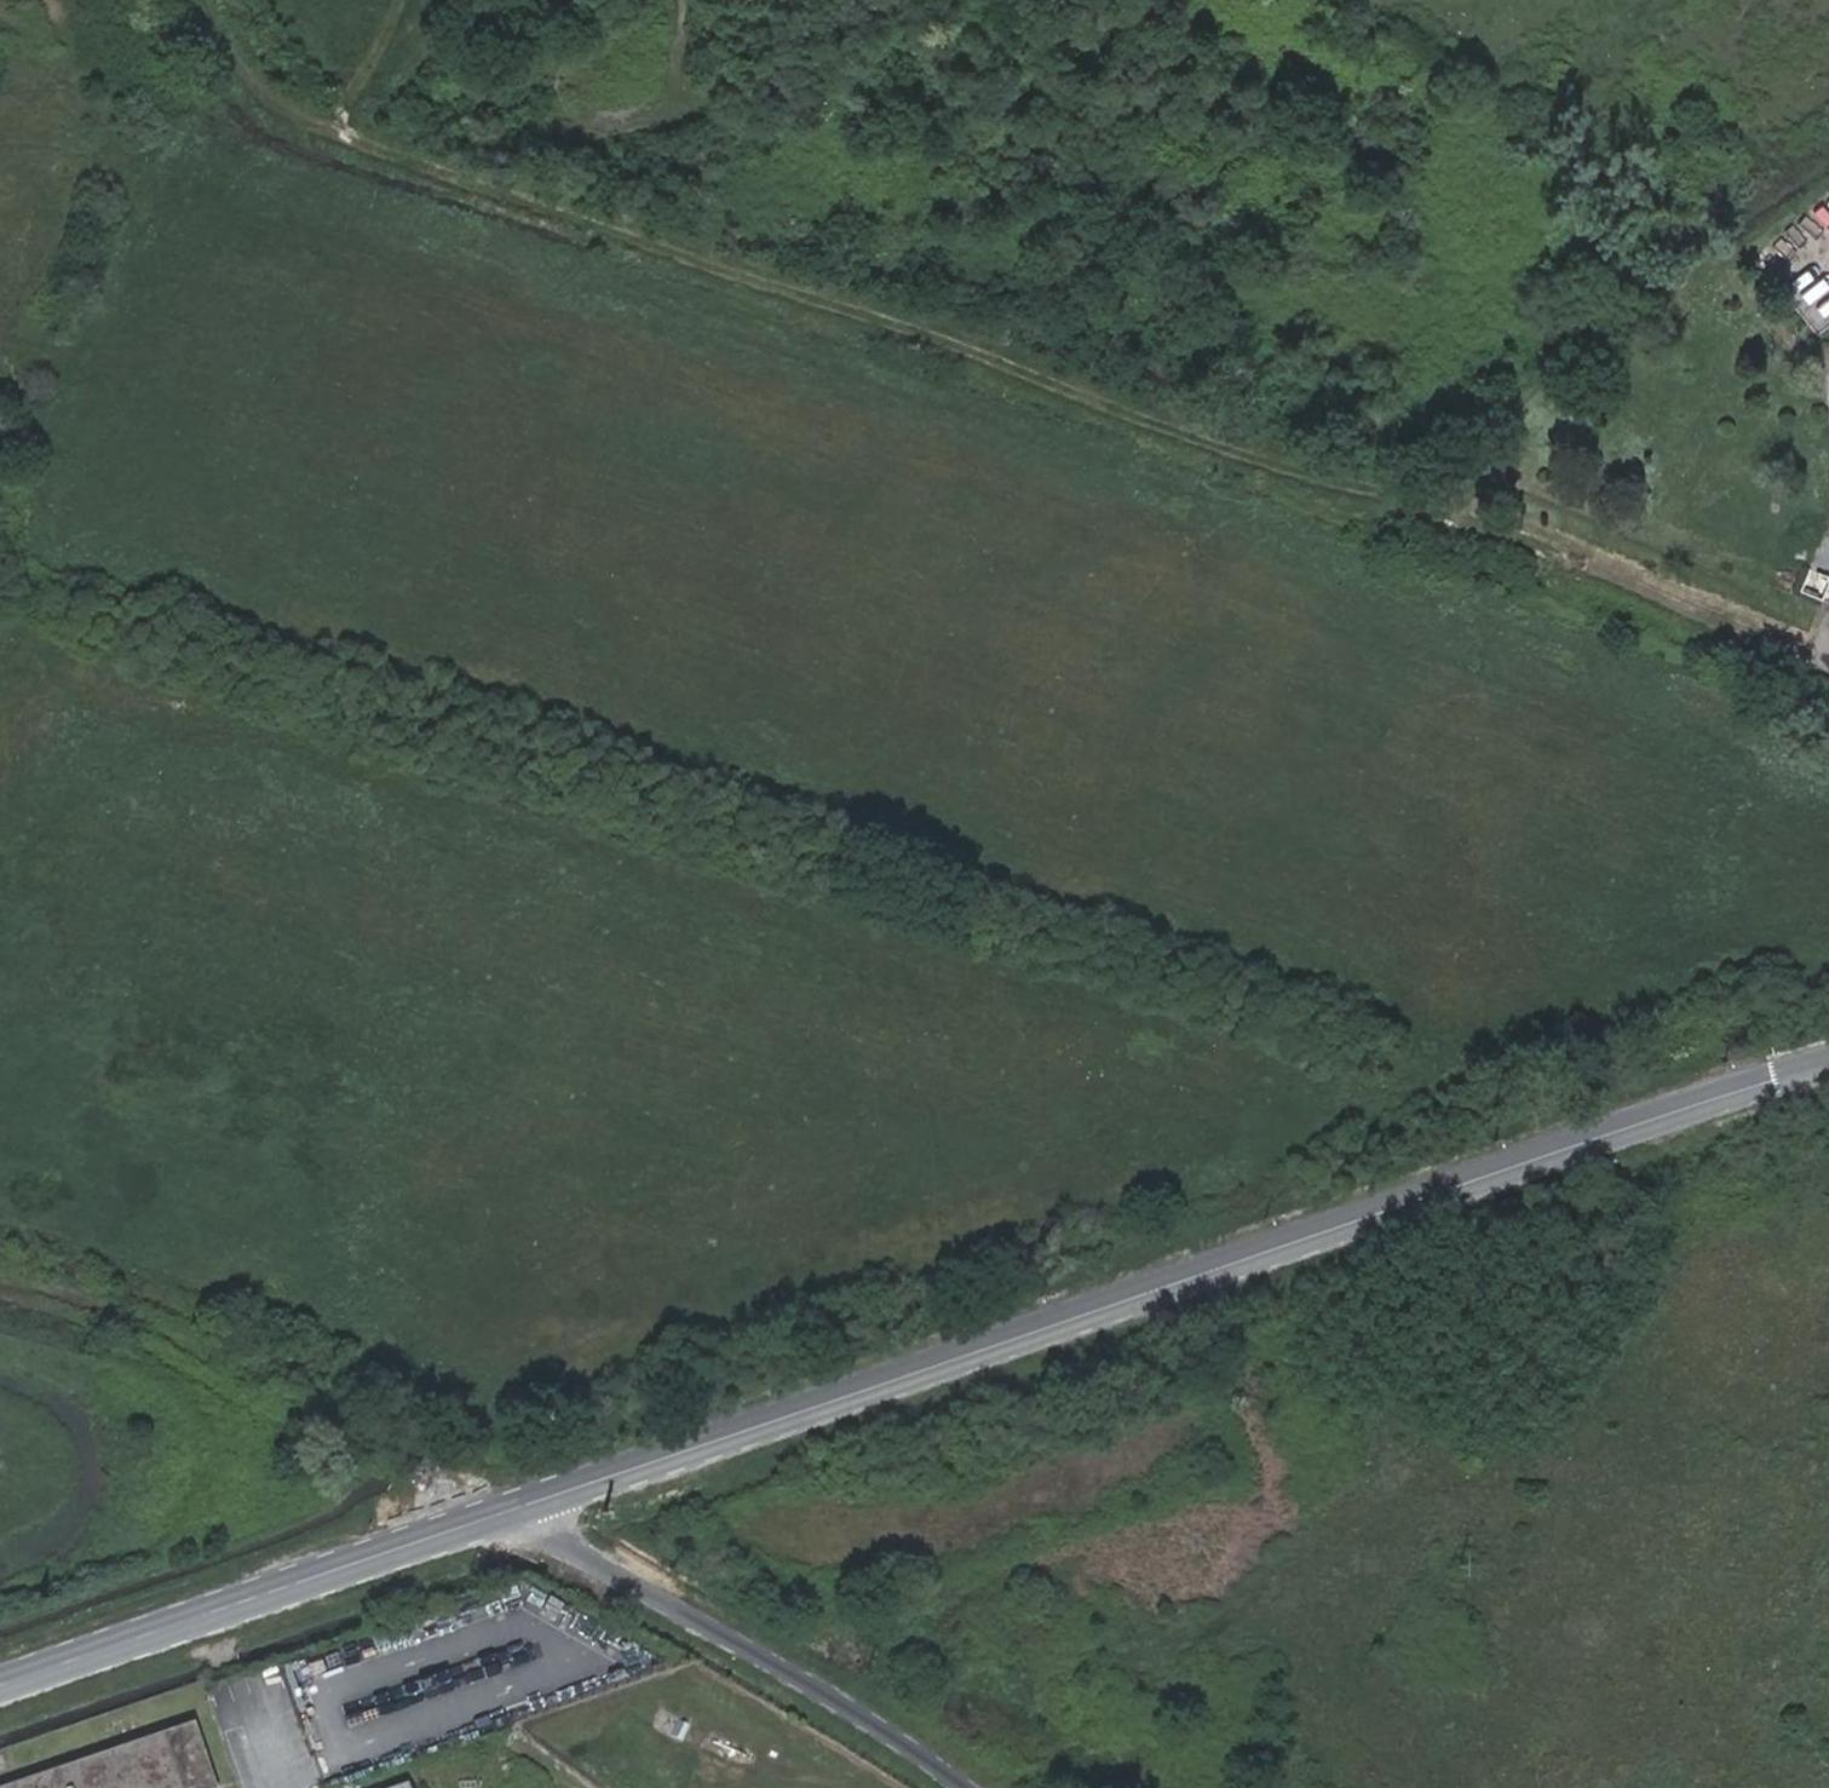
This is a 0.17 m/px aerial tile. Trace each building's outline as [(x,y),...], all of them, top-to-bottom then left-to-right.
[(208,1786),(184,1718),(0,1781),(0,1787),(202,1787),(208,1786)]
